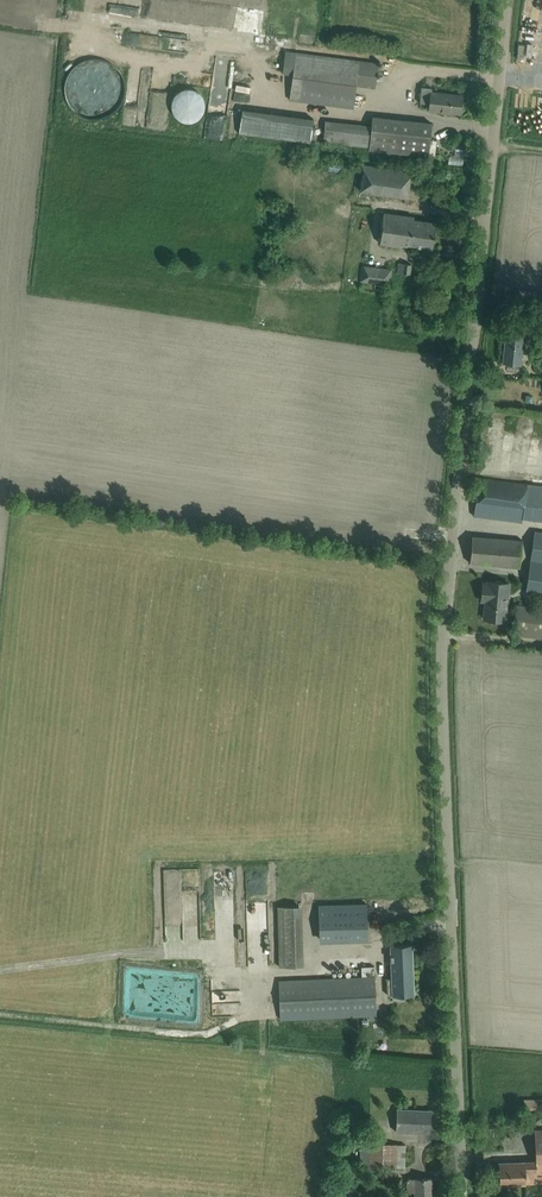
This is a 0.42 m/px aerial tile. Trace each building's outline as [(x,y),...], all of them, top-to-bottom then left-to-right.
[(290,98),(352,108),(356,85),(375,87),(378,63),(296,53),(290,98)] [(245,80),(243,86),(258,89),(259,83),(245,80)] [(460,113),(461,95),(432,92),(432,88),(421,87),(419,103),(430,104),(429,110),(460,113)] [(216,109),(215,134),(231,135),(232,109),(216,109)] [(313,119),(242,109),(239,132),(310,142),(313,119)] [(372,116),(371,127),(369,147),(369,149),(428,156),(431,123),(372,116)] [(369,147),(371,127),(325,122),(323,141),(369,147)] [(408,198),(412,171),(364,165),(364,169),(361,191),(370,193),(408,198)] [(414,217),(383,213),(380,243),(400,246),(400,244),(432,249),(436,222),(413,219),(414,217)] [(410,274),(412,264),(398,263),(397,273),(410,274)] [(362,266),(360,281),(389,285),(391,270),(362,266)] [(502,362),(521,364),(525,333),(506,331),(502,362)] [(479,478),(473,516),(522,523),(522,518),(541,521),(541,487),(479,478)] [(541,596),(541,531),(533,530),(527,594),(541,596)] [(520,567),(522,540),(472,536),(469,563),(520,567)] [(483,583),(482,594),(486,595),(484,618),(505,620),(509,583),(487,581),(487,583),(483,583)] [(526,606),(516,605),(512,635),(541,638),(541,608),(526,606)] [(319,904),(320,941),(368,940),(367,903),(319,904)] [(301,905),(278,906),(279,967),(303,967),(301,905)] [(412,944),(390,945),(392,978),(387,978),(387,995),(414,994),(412,944)] [(279,979),(281,1019),(376,1015),(374,966),(362,967),(362,976),(279,979)] [(538,1100),(524,1100),(524,1110),(539,1109),(538,1100)] [(430,1132),(430,1111),(397,1109),(396,1131),(430,1132)] [(541,1183),(541,1129),(534,1130),(536,1161),(499,1162),(500,1184),(541,1183)] [(407,1146),(361,1144),(360,1165),(406,1167),(407,1146)] [(407,1179),(407,1191),(415,1191),(415,1196),(432,1196),(431,1178),(407,1179)]
